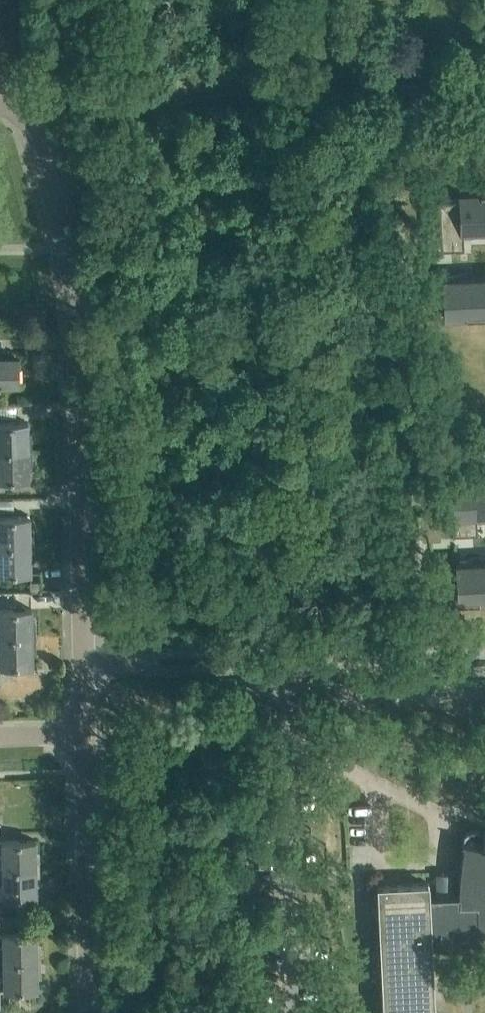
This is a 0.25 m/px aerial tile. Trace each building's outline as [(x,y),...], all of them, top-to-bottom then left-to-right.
[(437,198),(440,248),(463,247),(462,232),(464,232),(484,231),(484,192),(457,193),(458,197),(437,198)] [(466,278),(445,279),(441,280),(443,318),(484,316),(484,277),(466,278)] [(17,385),(17,358),(0,358),(0,385),(17,385)] [(31,451),(30,434),(27,434),(27,423),(0,423),(0,451),(31,451)] [(28,479),(28,467),(31,467),(31,451),(0,451),(0,479),(28,479)] [(451,482),(453,532),(476,531),(476,516),(477,516),(484,516),(484,477),(471,478),(471,481),(451,482)] [(33,545),(32,528),(29,528),(29,517),(0,517),(0,546),(33,545)] [(30,573),(30,561),(33,561),(33,545),(0,546),(0,574),(30,573)] [(479,563),(459,563),(455,564),(457,602),(484,601),(484,562),(479,563)] [(35,637),(34,621),(31,621),(31,609),(0,610),(0,638),(35,637)] [(0,638),(0,666),(32,665),(32,654),(35,654),(35,637),(0,638)] [(376,885),(382,1012),(435,1012),(431,930),(439,929),(439,935),(440,939),(443,942),(446,943),(451,940),(452,936),(452,929),(477,928),(477,932),(484,932),(484,831),(481,845),(464,842),(462,851),(459,881),(457,895),(450,895),(449,883),(438,887),(438,896),(429,896),(428,883),(376,885)] [(38,868),(38,852),(35,852),(35,840),(0,841),(0,852),(2,852),(2,869),(38,868)] [(36,897),(35,885),(39,885),(38,868),(2,869),(2,886),(0,886),(0,897),(36,897)] [(40,961),(40,944),(36,944),(36,933),(0,933),(0,945),(3,945),(3,961),(40,961)] [(3,961),(3,976),(0,976),(0,990),(37,989),(37,977),(40,977),(40,961),(3,961)]
